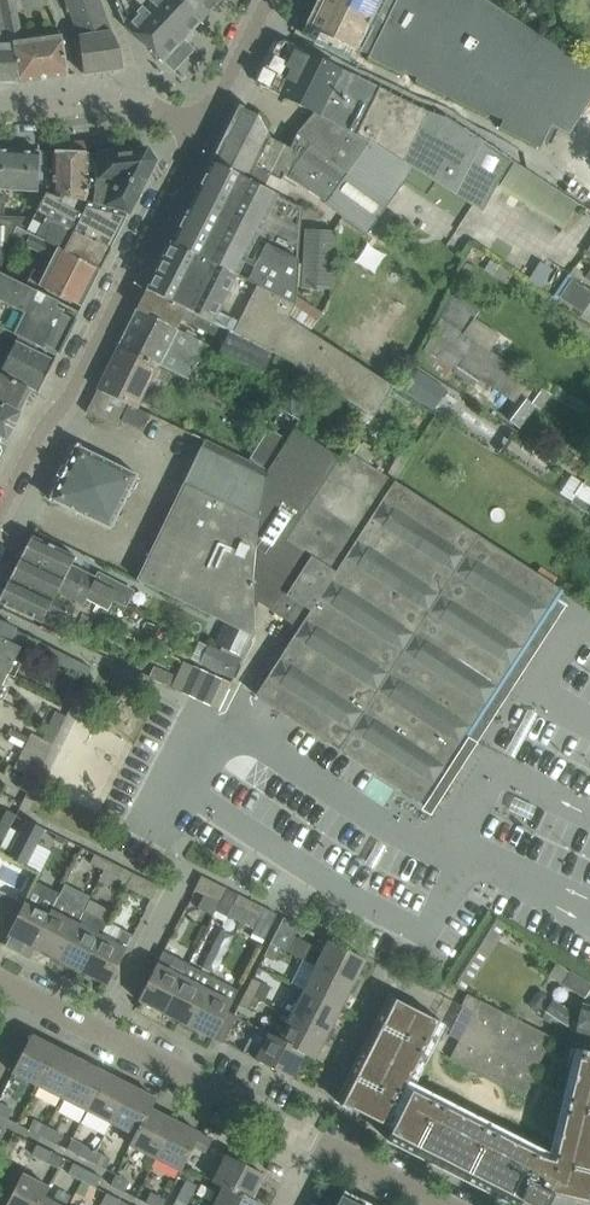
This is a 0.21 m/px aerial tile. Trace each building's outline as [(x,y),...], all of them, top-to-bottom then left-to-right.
[(9,46),(12,45),(19,82),(68,76),(62,35),(24,39),(18,10),(23,10),(47,4),(45,0),(0,0),(0,7),(9,46)] [(80,34),(78,34),(84,74),(123,68),(121,49),(113,33),(111,28),(101,0),(67,0),(80,34)] [(147,3),(146,0),(116,0),(120,8),(117,10),(125,27),(145,44),(163,61),(183,39),(146,4),(147,3)] [(203,18),(184,0),(149,0),(147,3),(146,4),(183,39),(203,18)] [(220,0),(184,0),(203,18),(220,0)] [(305,24),(311,27),(311,28),(354,49),(356,47),(369,54),(368,58),(402,75),(404,71),(417,77),(415,81),(440,93),(470,47),(579,118),(589,101),(589,68),(585,65),(491,0),(317,0),(305,24)] [(19,82),(12,45),(9,46),(0,7),(0,82),(19,82)] [(278,42),(259,80),(261,85),(314,112),(375,141),(404,159),(415,167),(479,208),(494,186),(498,188),(512,159),(446,116),(446,117),(428,111),(352,73),(351,73),(284,40),(278,42)] [(569,132),(579,118),(470,47),(440,93),(489,116),(490,113),(503,119),(499,128),(540,147),(545,138),(540,135),(547,122),(569,132)] [(240,106),(213,159),(225,166),(248,177),(264,186),(270,174),(279,179),(281,174),(290,178),(366,233),(415,167),(404,159),(375,141),(314,112),(297,132),(290,147),(270,136),(267,131),(270,124),(265,113),(259,111),(257,115),(240,106)] [(129,213),(156,160),(147,148),(101,153),(98,172),(97,172),(94,196),(89,196),(88,204),(129,213)] [(39,151),(0,149),(0,192),(37,194),(39,151)] [(94,172),(96,152),(46,151),(45,191),(45,192),(88,204),(89,196),(94,196),(97,172),(94,172)] [(213,159),(192,201),(299,255),(302,205),(291,199),(264,186),(248,177),(225,166),(213,159)] [(578,203),(543,179),(512,159),(498,188),(561,230),(578,203)] [(111,247),(129,213),(88,204),(45,192),(37,208),(47,213),(46,216),(74,230),(74,229),(111,247)] [(12,238),(16,227),(26,231),(33,217),(1,215),(2,198),(0,198),(0,269),(12,238)] [(192,201),(172,241),(295,302),(299,257),(299,255),(192,201)] [(101,268),(111,247),(74,229),(74,230),(46,216),(47,213),(37,208),(33,217),(26,231),(101,268)] [(101,268),(26,231),(16,227),(12,238),(25,244),(52,258),(49,263),(45,260),(38,272),(44,275),(39,285),(81,306),(101,268)] [(333,230),(304,228),(302,286),(331,287),(333,230)] [(160,265),(147,290),(231,330),(274,351),(281,355),(321,380),(374,416),(394,385),(289,316),(295,302),(172,241),(160,265)] [(57,355),(79,311),(37,290),(0,274),(0,326),(57,355)] [(561,296),(584,312),(589,304),(589,289),(573,278),(561,296)] [(147,290),(138,308),(177,328),(179,322),(181,319),(226,341),(222,349),(264,370),(274,351),(231,330),(147,290)] [(487,354),(489,351),(500,335),(475,317),(479,311),(453,293),(438,322),(487,354)] [(138,308),(121,343),(159,362),(181,373),(187,360),(194,363),(204,342),(177,328),(138,308)] [(489,351),(487,354),(438,322),(423,349),(454,368),(452,372),(475,387),(481,378),(515,402),(504,417),(520,428),(535,406),(541,411),(552,395),(489,351)] [(33,349),(16,340),(13,346),(0,340),(0,357),(6,360),(0,372),(31,388),(38,392),(55,360),(33,349)] [(121,343),(110,364),(148,384),(159,362),(121,343)] [(110,364),(99,386),(137,405),(148,384),(110,364)] [(31,388),(0,372),(0,410),(3,403),(20,411),(23,405),(22,405),(31,388)] [(419,373),(407,391),(435,409),(446,390),(419,373)] [(99,386),(86,412),(93,416),(119,428),(123,420),(136,427),(137,427),(146,410),(137,405),(99,386)] [(20,411),(3,403),(0,410),(0,436),(7,439),(21,412),(20,411)] [(255,550),(253,573),(286,594),(274,612),(299,628),(268,675),(269,675),(261,687),(256,695),(280,710),(284,712),(283,713),(316,734),(326,741),(336,747),(347,755),(364,766),(374,773),(395,786),(404,792),(413,798),(422,804),(423,804),(470,731),(475,733),(493,705),(489,702),(562,590),(344,449),(300,420),(287,440),(268,470),(268,471),(258,518),(255,550)] [(268,428),(249,458),(268,470),(287,440),(286,439),(268,428)] [(185,483),(138,579),(255,636),(253,577),(253,573),(255,550),(258,518),(268,471),(205,439),(185,483)] [(138,475),(78,445),(77,445),(50,499),(110,529),(138,475)] [(589,509),(589,481),(572,470),(559,491),(589,509)] [(32,535),(21,556),(88,590),(112,601),(125,607),(133,591),(121,584),(97,572),(95,577),(69,566),(74,557),(32,535)] [(21,556),(10,578),(53,599),(57,591),(82,605),(86,598),(108,609),(112,601),(88,590),(21,556)] [(0,597),(0,602),(42,622),(47,610),(69,620),(74,609),(53,599),(10,578),(0,597)] [(23,645),(65,666),(86,677),(91,667),(16,629),(16,628),(0,620),(0,691),(23,645)] [(201,663),(231,677),(240,659),(210,645),(201,663)] [(72,705),(79,692),(69,687),(62,700),(72,705)] [(53,743),(66,716),(57,711),(43,739),(53,743)] [(28,792),(42,765),(32,760),(18,788),(28,792)] [(17,814),(7,810),(0,823),(0,840),(3,841),(17,814)] [(35,844),(18,836),(9,854),(27,862),(35,844)] [(95,853),(90,863),(103,870),(108,860),(95,853)] [(108,860),(103,870),(117,876),(122,867),(108,860)] [(126,887),(151,899),(158,885),(133,872),(126,887)] [(201,875),(194,890),(220,902),(227,888),(201,875)] [(48,915),(35,909),(43,892),(33,886),(24,903),(23,903),(3,944),(29,957),(35,947),(48,915)] [(220,902),(216,909),(241,921),(252,901),(238,894),(227,888),(220,902)] [(23,903),(0,891),(0,942),(3,944),(23,903)] [(60,960),(86,910),(57,896),(51,909),(48,915),(35,947),(60,960)] [(252,901),(241,921),(254,928),(253,932),(264,938),(277,913),(265,907),(252,901)] [(92,954),(108,922),(86,910),(60,960),(83,972),(92,954)] [(464,990),(504,924),(487,913),(446,979),(464,990)] [(287,950),(300,925),(283,917),(271,942),(279,946),(287,950)] [(108,984),(133,935),(108,922),(92,954),(83,972),(108,984)] [(366,959),(363,957),(329,940),(316,965),(353,984),(366,959)] [(271,942),(264,955),(273,959),(279,946),(271,942)] [(189,965),(174,957),(163,951),(138,1000),(165,1013),(189,965)] [(188,1025),(213,977),(189,965),(165,1013),(188,1025)] [(340,1009),(353,984),(316,965),(303,990),(340,1009)] [(589,989),(589,984),(570,972),(563,984),(585,998),(589,989)] [(222,1025),(239,990),(213,977),(188,1025),(215,1038),(222,1025)] [(252,979),(245,992),(255,997),(262,984),(252,979)] [(328,1033),(340,1009),(303,990),(297,1003),(287,998),(281,1009),(328,1033)] [(245,992),(239,1005),(249,1010),(255,997),(245,992)] [(474,1012),(457,1045),(450,1057),(524,1095),(553,1037),(467,993),(461,1005),(474,1012)] [(432,1016),(390,995),(337,1100),(392,1129),(387,1139),(517,1204),(519,1204),(522,1199),(534,1204),(565,1204),(569,1197),(589,1202),(589,1051),(582,1049),(554,1160),(548,1159),(406,1086),(440,1021),(432,1016)] [(545,1011),(575,1031),(589,1035),(589,1005),(581,1003),(577,1021),(573,1018),(574,1015),(553,999),(545,1011)] [(315,1059),(328,1033),(281,1009),(269,1032),(279,1037),(279,1039),(305,1051),(304,1054),(315,1059)] [(223,1043),(230,1029),(222,1025),(215,1038),(223,1043)] [(292,1078),(304,1054),(305,1051),(279,1039),(279,1037),(269,1032),(255,1059),(292,1078)] [(38,1085),(57,1047),(32,1034),(12,1072),(38,1085)] [(62,1097),(81,1060),(57,1047),(38,1085),(62,1097)] [(86,1110),(106,1072),(81,1060),(62,1097),(86,1110)] [(111,1122),(130,1084),(106,1072),(86,1110),(111,1122)] [(131,1145),(155,1097),(130,1084),(111,1122),(135,1134),(129,1145),(131,1145)] [(155,1158),(174,1120),(151,1108),(156,1098),(155,1097),(131,1145),(155,1158)] [(7,1119),(12,1109),(0,1102),(0,1115),(7,1119)] [(33,1119),(28,1129),(42,1137),(48,1127),(33,1119)] [(194,1146),(200,1133),(174,1120),(155,1158),(181,1171),(194,1146)] [(48,1127),(42,1137),(56,1144),(62,1134),(48,1127)] [(206,1152),(212,1139),(200,1133),(194,1146),(206,1152)] [(37,1144),(32,1154),(47,1162),(52,1152),(37,1144)] [(83,1144),(78,1155),(91,1161),(96,1151),(83,1144)] [(96,1151),(91,1161),(106,1169),(111,1159),(96,1151)] [(261,1204),(262,1203),(252,1198),(264,1174),(227,1155),(213,1181),(261,1204)] [(74,1162),(69,1172),(83,1179),(88,1169),(74,1162)] [(88,1169),(83,1179),(97,1186),(102,1176),(88,1169)] [(44,1184),(22,1173),(6,1204),(38,1204),(48,1186),(44,1184)] [(131,1181),(117,1174),(111,1186),(125,1193),(131,1181)] [(186,1182),(179,1195),(188,1200),(197,1184),(187,1179),(186,1182)] [(213,1181),(223,1187),(214,1204),(261,1204),(213,1181)] [(43,1197),(49,1187),(48,1186),(38,1204),(58,1204),(43,1197)] [(366,1201),(344,1190),(336,1204),(364,1204),(366,1201)] [(108,1192),(103,1203),(106,1204),(119,1204),(122,1199),(108,1192)] [(152,1192),(146,1203),(150,1204),(165,1204),(168,1200),(152,1192)] [(173,1204),(186,1204),(188,1200),(179,1195),(173,1204)]
